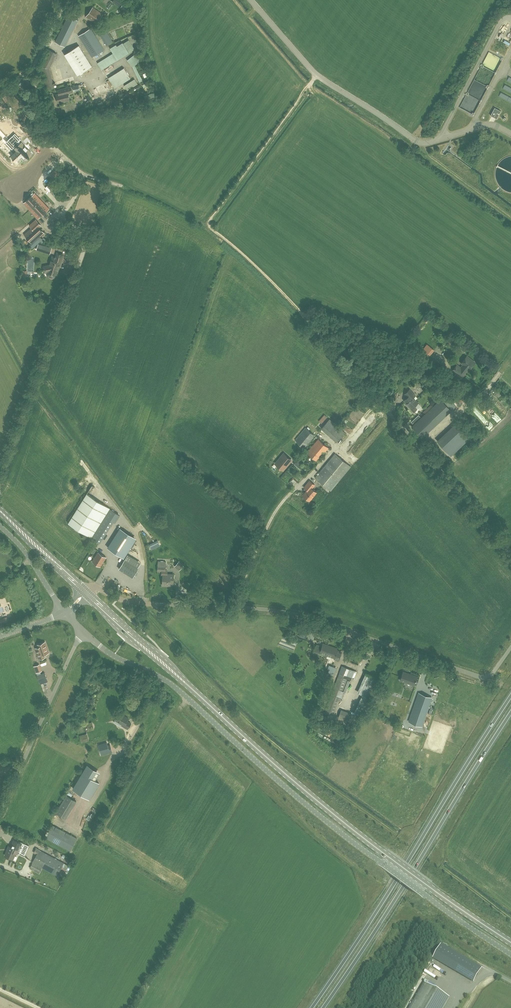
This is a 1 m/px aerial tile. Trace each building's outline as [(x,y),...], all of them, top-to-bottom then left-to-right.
[(97,24),(103,14),(93,7),(86,16),(97,24)] [(68,46),(81,21),(71,17),(59,41),(68,46)] [(92,57),(104,49),(91,28),(79,36),(92,57)] [(113,41),(105,29),(99,33),(107,45),(113,41)] [(115,53),(99,62),(102,68),(137,50),(131,39),(119,45),(118,44),(112,47),(115,53)] [(65,54),(77,74),(91,65),(79,45),(65,54)] [(49,68),(56,53),(49,50),(40,67),(47,89),(54,87),(49,68)] [(68,93),(72,92),(71,87),(59,90),(60,94),(56,95),(58,103),(70,100),(68,93)] [(497,119),(501,111),(495,107),(491,115),(492,116),(496,118),(497,119)] [(15,135),(8,141),(13,146),(20,141),(15,135)] [(23,142),(17,148),(18,150),(13,155),(17,159),(23,154),(26,158),(32,152),(23,142)] [(49,208),(35,193),(24,203),(38,218),(49,208)] [(44,233),(36,224),(24,234),(32,244),(44,233)] [(50,265),(44,266),(43,266),(43,267),(44,272),(45,272),(48,272),(49,274),(47,275),(48,275),(48,276),(49,277),(50,277),(51,278),(52,278),(52,277),(53,277),(54,277),(55,277),(56,276),(56,275),(57,275),(57,274),(61,262),(63,255),(57,253),(56,257),(52,256),(50,265)] [(470,369),(475,362),(467,356),(461,363),(463,364),(461,368),(457,365),(453,370),(462,377),(469,368),(470,369)] [(407,397),(404,400),(409,405),(408,406),(414,412),(417,408),(420,405),(418,403),(413,397),(415,395),(410,389),(405,394),(407,397)] [(425,414),(421,418),(412,426),(421,435),(422,437),(449,412),(452,409),(450,407),(448,405),(444,401),(442,399),(435,405),(432,403),(423,411),(425,414)] [(485,408),(493,416),(496,413),(489,405),(485,408)] [(470,437),(456,423),(438,441),(451,455),(470,437)] [(322,429),(340,440),(345,432),(332,424),(330,427),(325,424),(322,429)] [(306,427),(295,440),(305,448),(315,435),(306,427)] [(317,461),(329,448),(318,439),(307,452),(317,461)] [(351,466),(335,453),(315,477),(331,491),(351,466)] [(281,457),(276,463),(279,466),(282,469),(283,467),(284,468),(291,460),(284,454),(281,457)] [(310,501),(317,492),(312,488),(315,485),(310,481),(304,487),(307,490),(303,495),(310,501)] [(87,493),(68,523),(89,536),(91,537),(105,516),(109,508),(110,508),(107,506),(87,493)] [(105,516),(91,537),(100,543),(113,521),(115,522),(120,515),(109,508),(105,516)] [(114,551),(113,552),(114,552),(124,558),(135,539),(133,537),(134,537),(120,528),(108,548),(111,549),(111,550),(114,551)] [(101,566),(106,557),(98,552),(92,561),(101,566)] [(132,558),(128,555),(119,569),(133,577),(138,568),(129,563),(132,558)] [(138,568),(141,564),(132,558),(129,563),(138,568)] [(159,563),(159,565),(158,565),(158,571),(166,571),(166,566),(165,566),(165,563),(159,563)] [(170,585),(170,583),(173,583),(174,574),(167,574),(167,575),(163,574),(163,585),(170,585)] [(46,656),(45,654),(49,652),(45,642),(37,645),(38,647),(36,648),(39,659),(46,656)] [(315,647),(313,653),(320,655),(320,653),(335,658),(334,659),(339,660),(341,654),(342,653),(337,651),(338,649),(323,644),(322,647),(317,645),(316,647),(315,647)] [(41,663),(35,666),(38,673),(44,670),(41,663)] [(342,666),(325,712),(334,716),(348,679),(351,680),(352,677),(352,676),(355,671),(342,666)] [(414,685),(417,676),(403,672),(400,680),(414,685)] [(45,673),(37,675),(40,681),(47,679),(45,673)] [(395,683),(388,698),(392,700),(399,685),(395,683)] [(432,697),(419,693),(409,721),(422,726),(432,697)] [(229,720),(230,718),(221,709),(219,711),(229,720)] [(128,729),(131,723),(127,721),(129,718),(119,713),(115,720),(122,724),(122,725),(128,729)] [(94,729),(92,722),(84,724),(86,731),(94,729)] [(88,733),(80,736),(82,742),(89,740),(88,733)] [(107,742),(99,745),(101,754),(112,751),(110,745),(108,745),(107,742)] [(87,765),(73,788),(90,798),(99,783),(92,778),(97,771),(87,765)] [(76,801),(67,795),(56,812),(65,818),(76,801)] [(70,851),(77,838),(52,825),(45,837),(70,851)] [(20,842),(14,840),(12,844),(13,844),(12,847),(9,846),(7,849),(8,849),(5,855),(12,859),(14,855),(15,856),(16,853),(17,853),(19,854),(20,852),(25,855),(29,845),(20,842)] [(37,854),(32,862),(42,867),(43,868),(57,875),(64,863),(39,850),(39,849),(36,848),(34,852),(37,854)] [(32,862),(30,868),(39,873),(42,867),(32,862)] [(58,876),(57,877),(61,879),(65,872),(61,870),(58,876)] [(482,968),(441,944),(433,958),(473,982),(482,968)] [(410,1007),(442,1007),(449,997),(425,983),(410,1007)]
